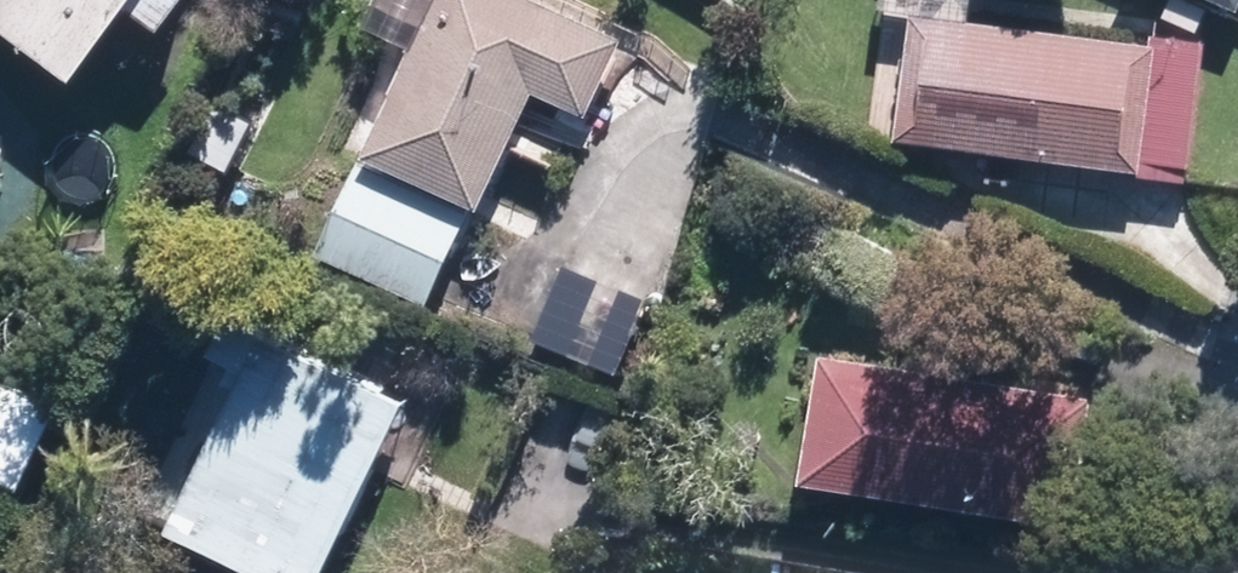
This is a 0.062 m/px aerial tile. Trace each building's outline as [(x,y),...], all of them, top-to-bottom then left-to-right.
[(76,73),(131,0),(0,0),(0,15),(76,73)] [(179,0),(134,0),(162,22),(179,0)] [(480,206),(533,88),(589,112),(625,32),(551,0),(430,0),(362,153),(480,206)] [(1237,11),(1237,0),(1212,0),(1237,11)] [(1144,178),(1191,184),(1209,42),(1161,36),(1160,43),(913,12),(897,138),(1145,169),(1144,178)] [(430,300),(469,211),(354,160),(315,249),(430,300)] [(531,337),(619,371),(650,293),(562,259),(531,337)] [(406,394),(225,310),(207,348),(243,364),(168,524),(270,572),(323,572),(406,394)] [(819,348),(800,478),(1076,521),(1095,392),(819,348)] [(15,378),(0,411),(0,432),(35,449),(58,397),(15,378)]
